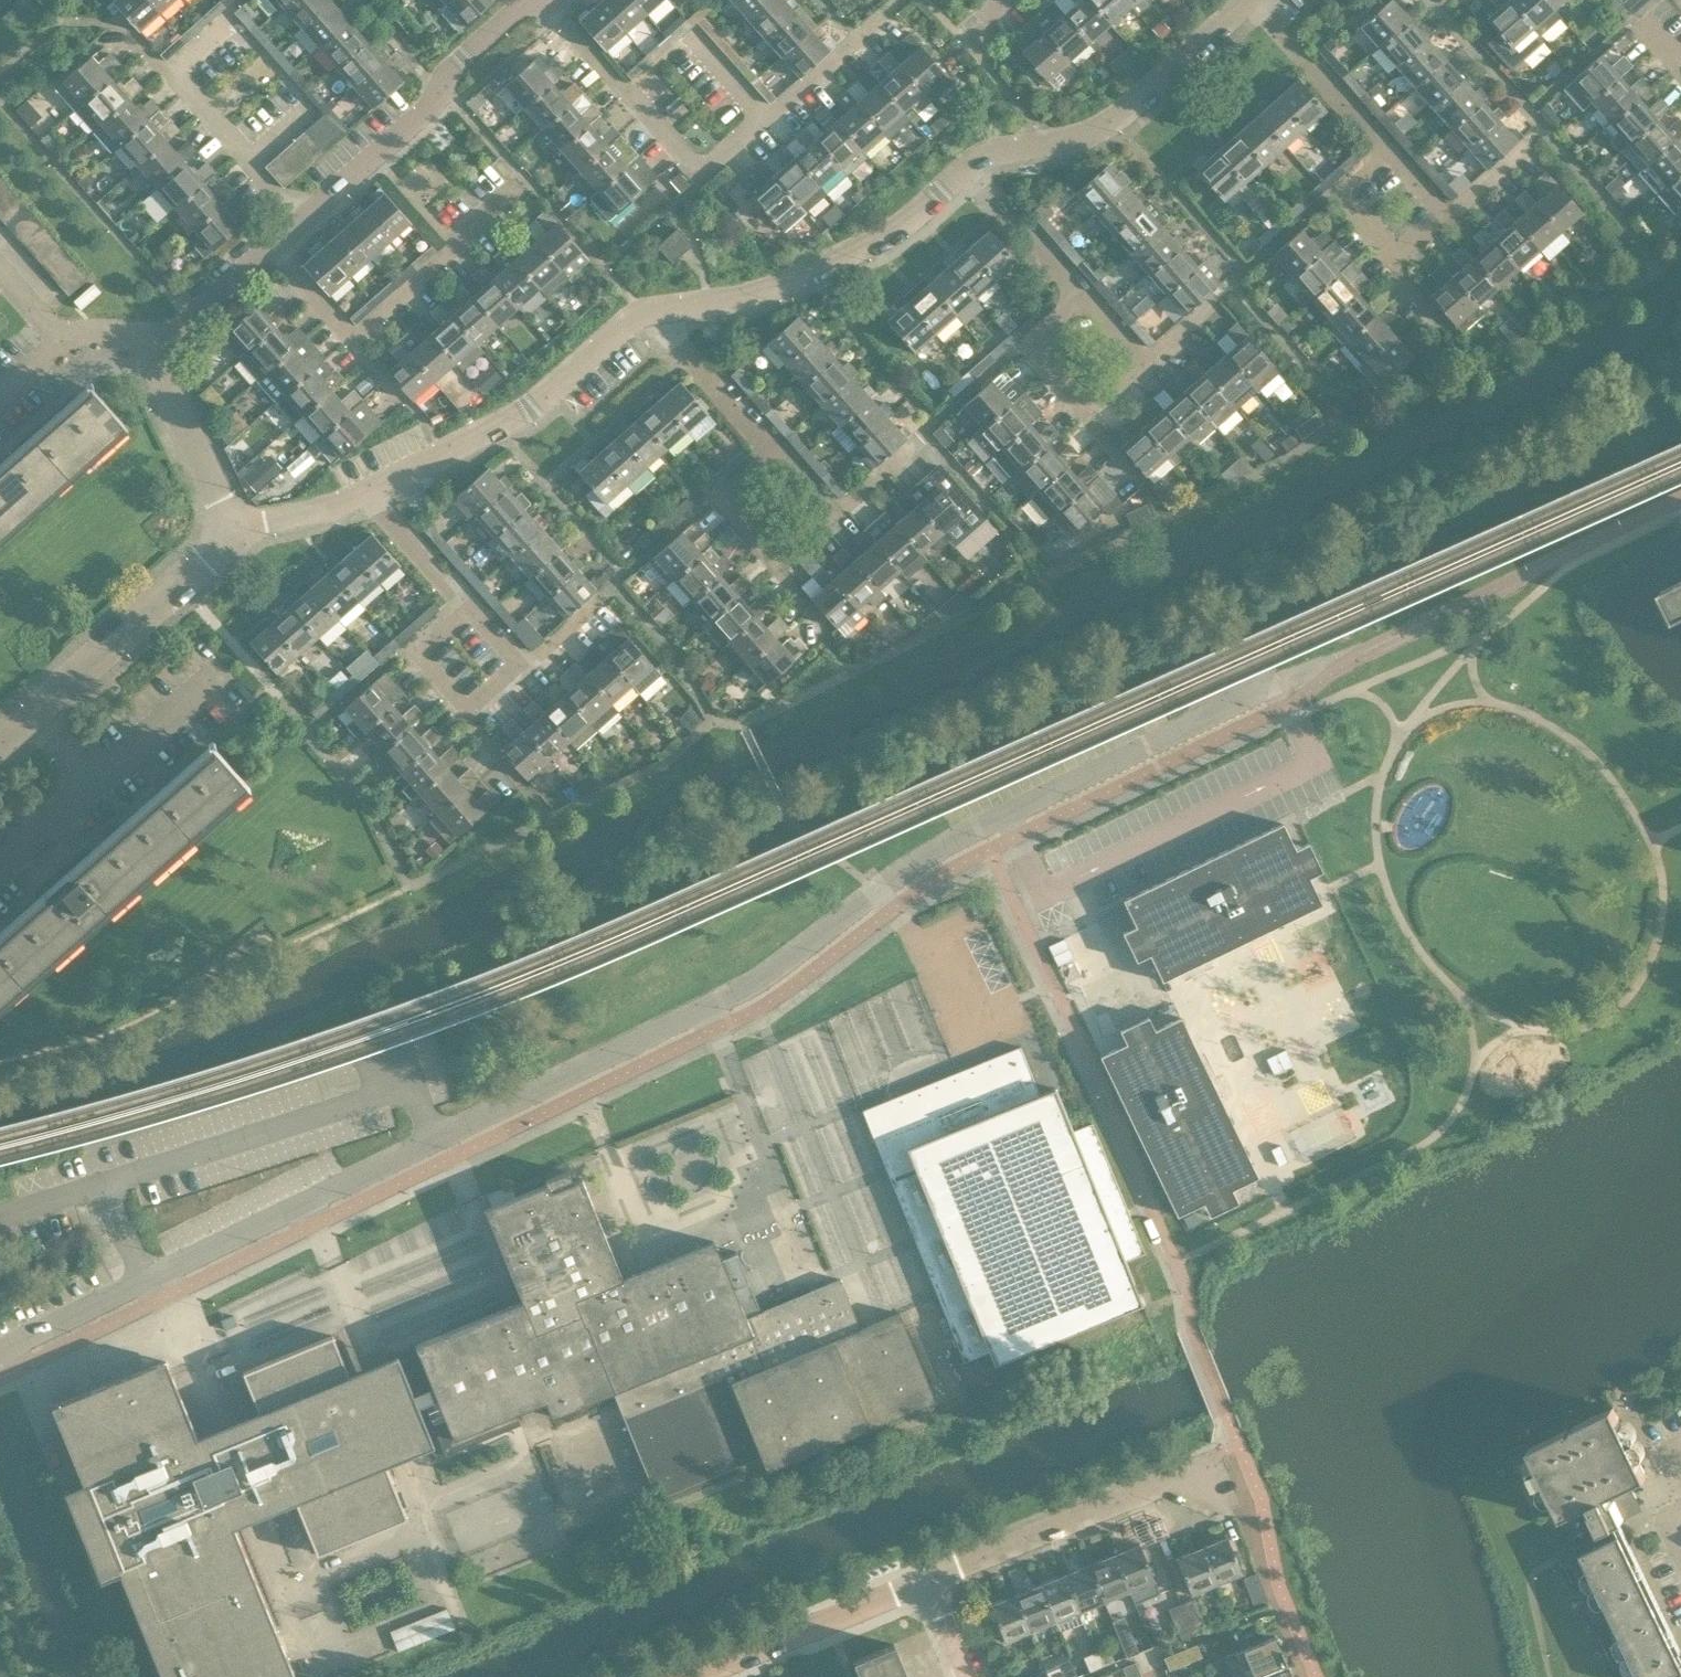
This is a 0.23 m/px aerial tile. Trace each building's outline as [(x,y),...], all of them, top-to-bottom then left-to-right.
[(160,13),(149,0),(114,0),(113,0),(113,1),(140,32),(141,31),(160,13)] [(175,0),(149,0),(160,13),(175,0)] [(205,15),(211,21),(227,7),(221,0),(205,15)] [(283,7),(290,0),(268,0),(278,11),(283,7)] [(301,27),(331,0),(331,1),(332,0),(290,0),(283,7),(301,27)] [(301,27),(319,47),(349,20),(349,21),(355,16),(349,10),(343,14),(331,1),(331,0),(301,27)] [(446,5),(439,12),(457,32),(456,33),(465,26),(494,0),(453,0),(446,5)] [(600,2),(598,0),(591,0),(588,2),(593,7),(580,20),(579,19),(578,20),(606,51),(607,50),(606,50),(626,32),(599,2),(600,2)] [(626,32),(646,14),(633,0),(602,0),(600,2),(599,2),(626,32)] [(646,14),(663,0),(633,0),(646,14)] [(745,17),(764,0),(730,0),(745,17)] [(745,17),(763,37),(794,10),(794,11),(799,6),(794,0),(793,0),(788,4),(784,0),(764,0),(745,17)] [(1064,14),(1089,43),(1110,24),(1089,0),(1071,0),(1075,4),(1064,14)] [(1126,0),(1089,0),(1110,24),(1131,6),(1126,0)] [(1410,20),(1415,15),(1410,9),(1404,13),(1392,0),(1390,0),(1359,27),(1360,28),(1361,28),(1378,47),(1410,19),(1410,20)] [(1486,19),(1499,33),(1488,43),(1512,70),(1544,42),(1540,37),(1508,0),(1490,0),(1497,8),(1487,18),(1486,18),(1486,19)] [(1554,10),(1545,0),(1508,0),(1540,37),(1561,18),(1561,19),(1562,18),(1554,10)] [(1565,0),(1545,0),(1554,10),(1565,0)] [(1623,2),(1633,13),(1639,8),(1631,0),(1625,0),(1623,2)] [(697,23),(714,8),(708,1),(691,16),(697,23)] [(1035,24),(1068,62),(1089,43),(1064,14),(1054,3),(1040,15),(1042,18),(1035,24)] [(794,10),(763,37),(782,57),(812,30),(812,31),(817,26),(812,20),(799,6),(794,11),(794,10)] [(1626,6),(1619,13),(1624,18),(1631,13),(1626,6)] [(400,10),(393,16),(401,24),(408,19),(400,10)] [(238,17),(253,33),(259,27),(245,11),(238,17)] [(201,18),(185,33),(190,39),(207,25),(201,18)] [(1422,34),(1410,20),(1410,19),(1378,47),(1396,68),(1428,40),(1433,35),(1428,29),(1422,34)] [(319,47),(336,67),(367,41),(373,36),(367,30),(363,25),(357,30),(349,21),(349,20),(319,47)] [(670,34),(676,41),(693,26),(687,20),(670,34)] [(700,26),(715,43),(722,37),(707,20),(700,26)] [(1076,70),(1068,62),(1035,24),(1033,21),(1022,30),(1033,41),(1021,52),(1047,81),(1057,71),(1064,80),(1076,70)] [(1004,29),(997,35),(1004,43),(1011,37),(1004,29)] [(812,30),(782,57),(799,77),(798,77),(799,78),(835,46),(830,40),(824,45),(812,31),(812,30)] [(256,37),(271,54),(277,48),(263,31),(256,37)] [(910,55),(899,65),(932,102),(932,101),(952,84),(953,83),(946,75),(920,46),(909,34),(908,34),(909,35),(900,43),(910,55)] [(187,43),(181,36),(164,51),(170,57),(187,43)] [(650,52),(656,59),(672,44),(667,38),(650,52)] [(1446,60),(1451,55),(1446,49),(1440,54),(1428,40),(1396,68),(1414,88),(1446,60)] [(336,67),(354,88),(385,61),(390,57),(385,50),(379,55),(367,41),(336,67)] [(719,46),(733,63),(740,57),(725,41),(719,46)] [(274,57),(289,74),(295,68),(281,52),(274,57)] [(889,74),(878,83),(904,112),(910,106),(917,114),(931,102),(932,102),(899,65),(889,53),(879,62),(889,74)] [(1572,81),(1564,88),(1582,109),(1591,102),(1619,76),(1630,67),(1631,66),(1622,56),(1610,66),(1601,56),(1600,55),(1572,80),(1572,81)] [(75,109),(111,77),(123,67),(114,57),(102,67),(92,56),(63,81),(64,83),(57,89),(75,109)] [(538,56),(496,93),(515,115),(523,108),(552,82),(563,73),(564,72),(555,62),(549,68),(538,56)] [(630,71),(636,77),(652,62),(646,56),(630,71)] [(1117,56),(1108,64),(1118,76),(1127,68),(1117,56)] [(1328,63),(1342,79),(1349,73),(1334,57),(1328,63)] [(1463,80),(1464,81),(1469,76),(1464,69),(1458,74),(1446,60),(1414,88),(1432,108),(1463,80)] [(397,75),(385,61),(354,88),(372,108),(372,109),(408,77),(403,70),(397,75)] [(737,67),(751,83),(758,77),(743,61),(737,67)] [(307,95),(313,89),(299,72),(292,78),(307,95)] [(868,72),(847,90),(887,135),(889,138),(910,120),(904,112),(878,83),(868,72)] [(1629,87),(1619,76),(1591,102),(1609,122),(1609,123),(1638,97),(1649,87),(1640,77),(1629,87)] [(75,109),(94,130),(130,99),(141,88),(132,78),(124,85),(121,81),(117,84),(111,77),(75,109)] [(1346,83),(1360,99),(1367,93),(1352,77),(1346,83)] [(1272,92),(1277,98),(1278,97),(1305,129),(1325,111),(1325,112),(1326,111),(1298,79),(1297,79),(1297,80),(1284,92),(1279,86),(1272,92)] [(1482,100),(1482,101),(1487,96),(1482,89),(1476,94),(1464,81),(1463,80),(1432,108),(1450,128),(1482,100)] [(770,104),(777,98),(762,81),(755,87),(770,104)] [(562,93),(552,82),(523,108),(542,129),(582,93),(574,83),(562,93)] [(326,103),(313,89),(307,95),(321,111),(328,105),(326,103)] [(847,111),(836,120),(869,158),(869,157),(866,154),(887,135),(847,90),(837,99),(847,111)] [(479,92),(467,103),(474,111),(486,100),(479,92)] [(542,129),(561,150),(598,117),(601,114),(582,93),(542,129)] [(1482,100),(1450,128),(1468,148),(1500,120),(1500,121),(1505,116),(1487,96),(1482,101),(1482,100)] [(1278,97),(1277,98),(1268,105),(1266,103),(1260,103),(1252,110),(1257,115),(1285,147),(1305,129),(1278,97)] [(1364,103),(1378,120),(1385,114),(1370,97),(1364,103)] [(1620,151),(1628,144),(1656,118),(1668,108),(1659,98),(1647,108),(1638,97),(1609,123),(1609,122),(1600,130),(1601,130),(1619,150),(1619,151),(1620,151)] [(139,109),(130,99),(94,130),(112,151),(119,145),(157,112),(160,109),(151,99),(139,109)] [(331,100),(326,103),(328,105),(331,108),(331,109),(336,105),(331,100)] [(27,101),(15,111),(30,127),(41,117),(27,101)] [(1539,111),(1544,117),(1551,111),(1546,105),(1539,111)] [(325,114),(343,135),(349,129),(331,109),(331,108),(325,114)] [(869,158),(836,120),(826,109),(816,118),(826,129),(815,139),(848,176),(868,158),(869,158)] [(119,145),(137,166),(167,141),(178,131),(169,120),(166,123),(157,112),(119,145)] [(325,114),(314,123),(333,144),(343,135),(325,114)] [(942,114),(932,123),(939,130),(949,121),(942,114)] [(1265,164),(1285,147),(1257,115),(1243,128),(1238,122),(1232,128),(1237,133),(1265,164)] [(608,128),(598,117),(561,150),(579,171),(620,135),(611,125),(608,128)] [(1382,123),(1396,140),(1403,134),(1388,117),(1382,123)] [(1646,165),(1675,139),(1680,134),(1680,123),(1677,119),(1666,129),(1656,118),(1628,144),(1646,165)] [(1500,120),(1468,148),(1486,168),(1485,168),(1486,169),(1523,136),(1518,130),(1512,135),(1500,121),(1500,120)] [(314,123),(304,132),(323,153),(333,144),(314,123)] [(848,176),(815,139),(805,127),(795,136),(805,148),(794,157),(827,195),(827,194),(847,176),(848,176)] [(313,161),(323,153),(304,132),(295,140),(313,161)] [(1211,146),(1216,151),(1217,151),(1244,182),(1265,164),(1237,133),(1223,146),(1218,140),(1211,146)] [(579,171),(598,192),(635,159),(638,156),(620,135),(579,171)] [(1400,143),(1414,160),(1421,154),(1406,138),(1400,143)] [(1646,165),(1638,172),(1639,172),(1656,192),(1656,193),(1657,194),(1665,186),(1680,171),(1680,146),(1675,139),(1646,165)] [(295,140),(285,149),(303,170),(313,161),(295,140)] [(176,152),(167,141),(137,166),(156,187),(185,162),(197,152),(188,141),(176,152)] [(784,166),(773,176),(806,213),(826,195),(827,195),(794,157),(784,146),(774,155),(784,166)] [(285,149),(275,158),(294,178),(303,170),(285,149)] [(1198,158),(1191,164),(1224,201),(1225,201),(1224,200),(1235,190),(1250,207),(1259,199),(1244,182),(1217,151),(1216,151),(1202,164),(1198,158)] [(1355,152),(1339,167),(1344,173),(1361,159),(1355,152)] [(284,187),(294,178),(275,158),(265,167),(284,187)] [(1418,164),(1432,180),(1439,174),(1424,158),(1418,164)] [(635,159),(598,192),(589,199),(608,220),(616,213),(617,213),(646,188),(645,187),(658,176),(657,175),(656,176),(648,167),(645,170),(635,159)] [(185,162),(156,187),(162,195),(155,201),(168,215),(175,209),(174,208),(212,175),(215,173),(206,163),(195,173),(185,162)] [(745,186),(744,186),(752,195),(751,195),(777,224),(785,232),(785,231),(805,213),(806,214),(806,213),(773,176),(763,164),(753,173),(756,177),(745,186)] [(1077,193),(1094,213),(1126,185),(1126,186),(1131,181),(1126,175),(1120,179),(1108,165),(1107,164),(1075,193),(1076,194),(1077,193)] [(1324,191),(1341,177),(1335,170),(1318,185),(1324,191)] [(1535,203),(1561,231),(1582,213),(1545,171),(1544,172),(1545,173),(1536,181),(1546,193),(1535,203)] [(1657,194),(1675,215),(1680,209),(1680,171),(1665,186),(1657,194)] [(174,208),(175,209),(193,230),(222,204),(234,194),(225,184),(222,186),(212,175),(174,208)] [(17,197),(0,178),(0,212),(17,197)] [(1436,184),(1451,201),(1457,195),(1443,179),(1436,184)] [(1126,185),(1094,213),(1112,234),(1143,206),(1144,206),(1149,201),(1144,195),(1138,200),(1126,186),(1126,185)] [(364,211),(390,241),(410,223),(410,224),(411,223),(379,187),(373,193),(378,198),(364,210),(364,211)] [(1315,188),(1298,203),(1304,209),(1320,195),(1315,188)] [(1525,211),(1514,221),(1540,250),(1561,231),(1535,203),(1525,191),(1515,200),(1525,211)] [(6,225),(25,206),(17,197),(0,212),(0,218),(6,225)] [(1143,206),(1112,234),(1130,254),(1161,226),(1162,226),(1167,222),(1162,215),(1161,215),(1149,201),(1144,206),(1143,206)] [(1040,224),(1054,212),(1044,202),(1031,214),(1040,224)] [(232,215),(222,204),(193,230),(202,240),(194,246),(204,257),(211,250),(212,251),(241,225),(254,214),(253,213),(251,214),(243,205),(232,215)] [(364,211),(364,210),(359,205),(353,211),(358,216),(344,228),(343,229),(370,259),(390,241),(364,211)] [(6,225),(15,234),(35,216),(25,206),(6,225)] [(1294,206),(1278,221),(1284,227),(1300,213),(1294,206)] [(546,231),(535,241),(568,278),(589,260),(582,251),(556,222),(545,210),(544,211),(545,212),(536,220),(546,231)] [(1504,230),(1493,240),(1519,269),(1540,250),(1514,221),(1504,210),(1494,219),(1504,230)] [(15,234),(23,244),(43,226),(35,216),(15,234)] [(1050,222),(1043,228),(1058,245),(1065,239),(1050,222)] [(350,277),(370,259),(343,229),(344,228),(339,223),(333,229),(337,234),(324,246),(323,247),(350,277)] [(1263,246),(1279,231),(1274,224),(1257,239),(1263,246)] [(23,244),(32,254),(52,237),(43,226),(23,244)] [(1161,226),(1130,254),(1148,274),(1179,246),(1180,247),(1185,242),(1179,236),(1174,240),(1162,226),(1161,226)] [(658,247),(672,263),(692,245),(678,228),(658,247)] [(1483,249),(1472,258),(1498,287),(1519,269),(1493,240),(1483,228),(1473,237),(1483,249)] [(515,238),(504,248),(505,249),(514,260),(540,289),(547,297),(568,278),(535,241),(526,230),(525,229),(515,238)] [(968,248),(996,280),(1016,262),(1017,262),(989,229),(988,230),(988,231),(974,243),(969,237),(963,243),(968,249),(968,248)] [(1291,277),(1320,251),(1332,241),(1323,231),(1312,241),(1301,229),(1272,255),(1291,277)] [(61,246),(52,237),(32,254),(41,264),(61,246)] [(323,247),(324,246),(319,241),(312,247),(317,252),(303,264),(302,265),(330,295),(331,295),(330,294),(350,277),(323,247)] [(1068,243),(1061,249),(1076,265),(1083,259),(1068,243)] [(50,275),(70,256),(61,246),(41,264),(50,275)] [(432,246),(415,260),(421,267),(437,252),(432,246)] [(1198,267),(1203,262),(1196,254),(1191,254),(1188,256),(1180,247),(1179,246),(1148,274),(1166,294),(1197,267),(1198,267)] [(1477,305),(1498,287),(1472,258),(1462,247),(1452,256),(1462,267),(1451,277),(1477,306),(1477,305)] [(540,289),(514,260),(504,248),(494,257),(504,268),(493,278),(519,307),(540,289)] [(948,266),(976,298),(996,280),(968,248),(968,249),(954,261),(949,255),(943,261),(948,266)] [(1330,262),(1320,251),(1291,277),(1310,298),(1347,265),(1351,262),(1342,252),(1330,262)] [(50,275),(59,285),(79,267),(70,256),(50,275)] [(1221,283),(1203,262),(1198,267),(1197,267),(1166,294),(1183,314),(1183,315),(1184,316),(1221,283)] [(1086,263),(1079,269),(1094,286),(1101,280),(1086,263)] [(411,264),(394,279),(400,285),(417,271),(411,264)] [(1102,264),(1095,270),(1101,277),(1108,271),(1102,264)] [(1328,319),(1358,293),(1369,283),(1360,273),(1357,276),(1347,265),(1310,298),(1328,318),(1328,319)] [(1484,314),(1477,305),(1477,306),(1451,277),(1441,265),(1431,274),(1441,286),(1430,296),(1455,325),(1463,333),(1463,332),(1483,314),(1484,314)] [(928,284),(956,316),(976,298),(948,266),(934,279),(929,273),(922,279),(927,284),(928,284)] [(89,278),(79,267),(59,285),(69,295),(89,278)] [(519,307),(493,278),(483,267),(473,276),(483,287),(472,297),(498,326),(519,307)] [(922,279),(902,297),(907,302),(908,302),(936,334),(956,316),(928,284),(927,284),(922,279)] [(391,282),(374,297),(380,303),(396,289),(391,282)] [(93,284),(88,288),(74,301),(81,309),(101,292),(93,283),(93,284)] [(1104,284),(1097,289),(1112,306),(1119,300),(1104,284)] [(452,299),(444,307),(477,344),(498,326),(472,297),(462,285),(452,294),(452,295),(452,299)] [(1367,304),(1358,293),(1328,319),(1328,318),(1320,326),(1321,327),(1325,323),(1343,343),(1339,347),(1376,314),(1388,304),(1379,294),(1367,304)] [(370,300),(354,315),(360,321),(376,307),(370,300)] [(1143,300),(1129,312),(1136,320),(1149,308),(1143,300)] [(916,351),(936,334),(908,302),(907,302),(893,315),(888,309),(882,315),(915,352),(916,352),(916,351)] [(1046,303),(1030,318),(1035,324),(1052,310),(1046,303)] [(441,324),(430,334),(456,363),(463,372),(464,371),(463,371),(484,353),(485,352),(477,344),(444,307),(441,304),(431,313),(441,324)] [(1122,304),(1115,310),(1130,326),(1136,320),(1129,312),(1122,304)] [(238,359),(239,360),(276,326),(288,316),(279,306),(267,316),(257,305),(228,331),(220,338),(221,339),(239,359),(238,359)] [(1357,368),(1395,335),(1406,325),(1397,315),(1386,325),(1376,314),(1339,347),(1339,348),(1343,344),(1361,364),(1357,368)] [(817,337),(823,332),(817,326),(811,331),(799,317),(799,316),(798,315),(766,344),(767,345),(767,344),(785,364),(817,337)] [(1288,318),(1282,324),(1288,331),(1294,325),(1288,318)] [(1026,321),(1009,335),(1015,342),(1032,327),(1026,321)] [(435,382),(456,363),(430,334),(420,322),(410,331),(420,343),(409,352),(435,382)] [(1236,344),(1226,354),(1259,391),(1258,390),(1278,373),(1279,373),(1279,372),(1272,364),(1247,335),(1236,323),(1235,323),(1236,324),(1226,333),(1236,344)] [(1140,325),(1134,331),(1148,347),(1155,341),(1140,325)] [(286,337),(276,326),(239,360),(257,380),(257,381),(303,340),(306,337),(297,327),(286,337)] [(1404,346),(1395,335),(1357,368),(1376,389),(1384,382),(1426,345),(1425,344),(1424,345),(1416,336),(1404,346)] [(303,340),(257,381),(258,381),(276,401),(276,402),(322,361),(325,358),(316,348),(306,337),(306,338),(303,340)] [(817,337),(785,364),(803,385),(835,357),(840,352),(835,346),(834,346),(835,345),(831,340),(825,345),(817,337)] [(1006,339),(989,353),(995,360),(1011,345),(1006,339)] [(413,401),(435,382),(409,352),(399,341),(389,350),(399,361),(388,372),(413,401)] [(1259,391),(1226,354),(1215,342),(1205,351),(1215,363),(1205,372),(1238,410),(1238,409),(1237,409),(1258,391),(1259,391)] [(835,357),(803,385),(821,405),(853,377),(853,378),(858,373),(853,366),(848,361),(843,366),(835,357)] [(985,357),(969,371),(974,378),(991,363),(985,357)] [(331,372),(322,361),(276,402),(294,423),(303,415),(332,389),(343,379),(334,369),(331,372)] [(1184,370),(1181,373),(1191,384),(1184,391),(1217,428),(1217,427),(1237,409),(1237,410),(1238,410),(1205,372),(1195,361),(1194,361),(1184,370)] [(741,374),(734,380),(749,396),(756,390),(741,374)] [(368,375),(356,386),(363,394),(375,383),(368,375)] [(480,375),(472,381),(483,393),(490,386),(480,375)] [(964,375),(948,390),(954,396),(970,382),(964,375)] [(821,405),(839,425),(870,397),(871,398),(876,393),(871,387),(865,391),(853,378),(853,377),(821,405)] [(1217,428),(1184,391),(1173,379),(1163,388),(1174,400),(1163,409),(1196,447),(1196,446),(1195,446),(1216,428),(1217,428)] [(659,400),(687,431),(707,413),(707,414),(708,413),(680,381),(679,382),(665,394),(660,389),(654,395),(659,400)] [(963,406),(982,428),(1023,392),(1014,382),(1002,392),(992,381),(963,406)] [(0,471),(0,533),(122,425),(123,426),(124,425),(92,389),(91,390),(92,390),(0,471)] [(321,436),(350,410),(362,400),(353,390),(341,400),(332,389),(303,415),(321,436)] [(982,428),(974,435),(992,456),(1000,449),(1030,423),(1040,414),(1041,413),(1032,403),(1023,392),(982,428)] [(759,394),(752,400),(767,416),(774,411),(759,394)] [(215,410),(223,402),(216,395),(208,403),(215,410)] [(870,397),(839,425),(857,446),(888,418),(889,418),(894,413),(889,407),(884,402),(878,406),(871,398),(870,397)] [(1142,428),(1175,465),(1174,464),(1195,447),(1196,447),(1163,409),(1152,398),(1142,407),(1152,418),(1142,428)] [(350,411),(321,436),(339,456),(340,457),(340,458),(369,432),(381,421),(381,420),(380,421),(372,411),(362,400),(361,401),(350,411)] [(639,418),(667,449),(687,431),(659,400),(645,412),(640,407),(634,413),(638,418),(639,418)] [(777,414),(770,420),(785,437),(792,431),(777,414)] [(1315,414),(1295,429),(1302,439),(1322,424),(1315,414)] [(1175,465),(1142,428),(1131,417),(1121,425),(1131,437),(1120,447),(1145,476),(1146,476),(1153,484),(1154,484),(1153,483),(1174,465),(1174,466),(1175,465)] [(619,436),(647,467),(667,449),(639,418),(638,418),(625,430),(620,425),(613,431),(618,436),(619,436)] [(901,432),(889,418),(888,418),(857,446),(874,465),(874,466),(875,467),(912,434),(906,427),(901,432)] [(1011,477),(1048,444),(1060,434),(1051,424),(1039,434),(1030,423),(1000,449),(992,456),(992,457),(993,456),(1011,477),(1010,477),(1011,477)] [(941,426),(933,433),(944,446),(952,439),(941,426)] [(1291,434),(1281,442),(1287,450),(1297,441),(1291,434)] [(795,435),(788,440),(803,457),(810,451),(795,435)] [(598,454),(626,485),(647,467),(619,436),(618,436),(604,448),(600,443),(593,449),(598,454)] [(1029,498),(1067,465),(1078,455),(1069,445),(1058,455),(1048,444),(1011,477),(1011,478),(1011,477),(1029,498)] [(580,460),(573,467),(592,488),(585,495),(598,510),(606,504),(612,511),(633,493),(626,485),(598,454),(588,463),(585,460),(580,460)] [(726,475),(742,461),(736,454),(720,469),(726,475)] [(813,455),(806,461),(821,477),(827,471),(813,455)] [(1048,519),(1097,476),(1088,466),(1076,476),(1067,465),(1029,498),(1030,499),(1030,498),(1048,519)] [(257,467),(245,478),(255,490),(268,479),(257,467)] [(458,496),(475,516),(507,488),(507,489),(513,484),(507,477),(501,482),(489,468),(488,467),(456,495),(457,496),(458,496)] [(927,474),(906,493),(942,534),(942,533),(950,542),(949,542),(953,547),(987,517),(943,467),(930,478),(927,474)] [(706,493),(722,479),(716,472),(700,487),(706,493)] [(831,476),(825,482),(839,498),(846,492),(831,476)] [(1097,476),(1048,519),(1048,520),(1049,519),(1066,539),(1066,540),(1075,533),(1116,496),(1115,495),(1115,496),(1097,476)] [(507,488),(475,516),(493,536),(525,509),(530,504),(525,498),(519,503),(507,489),(507,488)] [(685,511),(702,497),(696,490),(680,505),(685,511)] [(950,542),(942,533),(942,534),(906,493),(896,502),(906,514),(895,523),(921,552),(931,543),(938,551),(949,542),(950,542)] [(1143,494),(1130,501),(1139,521),(1152,515),(1143,494)] [(665,529),(682,515),(676,508),(659,523),(665,529)] [(493,536),(511,557),(543,529),(548,524),(543,518),(537,523),(525,509),(493,536)] [(875,521),(864,530),(900,571),(907,579),(908,579),(907,579),(913,574),(928,561),(929,560),(921,552),(895,523),(886,512),(885,512),(875,521)] [(431,525),(425,531),(440,548),(446,542),(431,525)] [(644,548),(661,533),(655,526),(639,541),(644,548)] [(543,529),(511,557),(529,577),(561,549),(561,550),(566,545),(561,538),(555,543),(543,529)] [(879,589),(900,571),(864,530),(854,539),(864,551),(853,560),(879,589)] [(665,586),(672,579),(710,546),(713,543),(704,533),(693,543),(682,532),(653,557),(654,557),(645,565),(646,565),(665,586)] [(351,552),(379,584),(399,566),(400,565),(372,533),(371,534),(357,547),(352,541),(346,547),(350,553),(351,552)] [(449,546),(443,552),(458,568),(464,562),(449,546)] [(672,579),(691,600),(720,574),(732,564),(723,554),(720,557),(710,546),(672,579)] [(529,577),(547,597),(578,569),(579,570),(584,565),(579,559),(573,563),(561,550),(561,549),(529,577)] [(858,608),(868,599),(875,607),(886,598),(887,597),(879,589),(853,560),(843,549),(833,558),(843,569),(832,579),(858,608)] [(325,565),(330,570),(331,570),(358,601),(379,584),(351,552),(350,553),(337,565),(332,559),(325,565)] [(1015,564),(988,586),(995,594),(1022,581),(1015,564)] [(467,566),(461,572),(475,588),(482,582),(467,566)] [(866,616),(858,608),(832,579),(822,568),(812,576),(822,588),(811,598),(837,627),(847,618),(854,626),(865,616),(865,617),(866,616)] [(578,569),(547,597),(564,617),(565,618),(602,585),(597,579),(591,584),(579,570),(578,569)] [(310,588),(338,619),(358,601),(331,570),(330,570),(316,583),(311,577),(305,583),(310,588)] [(710,621),(739,595),(750,585),(741,575),(730,585),(720,574),(691,600),(710,621)] [(1661,592),(1663,594),(1660,596),(1671,619),(1674,617),(1675,620),(1680,617),(1680,582),(1661,592)] [(485,586),(479,592),(493,609),(500,603),(485,586)] [(290,606),(318,637),(338,619),(310,588),(296,601),(291,595),(285,601),(290,606)] [(728,642),(757,616),(769,606),(760,596),(748,606),(739,595),(710,621),(728,642)] [(270,624),(298,655),(318,637),(290,606),(276,619),(271,613),(265,619),(269,624),(270,624)] [(503,606),(497,612),(511,629),(518,623),(503,606)] [(413,621),(419,628),(435,613),(429,607),(413,621)] [(921,622),(925,627),(941,619),(934,611),(921,622)] [(747,663),(776,637),(787,627),(778,617),(767,627),(757,616),(728,642),(747,663)] [(518,623),(511,629),(515,633),(527,646),(530,650),(536,644),(543,638),(525,617),(518,623)] [(265,619),(244,637),(277,674),(278,673),(298,655),(270,624),(269,624),(265,619)] [(393,639),(398,646),(415,631),(409,625),(393,639)] [(618,647),(607,656),(632,685),(632,686),(639,694),(640,693),(639,693),(659,675),(660,676),(661,675),(653,667),(654,666),(628,637),(617,625),(616,626),(617,627),(607,635),(618,647)] [(776,637),(747,663),(766,684),(795,659),(795,658),(807,648),(806,647),(805,647),(797,638),(794,641),(790,637),(782,644),(776,637)] [(372,657),(378,664),(395,649),(389,643),(372,657)] [(611,704),(612,704),(632,686),(632,685),(607,656),(596,645),(586,654),(597,665),(586,675),(611,704)] [(352,675),(358,682),(374,667),(369,661),(352,675)] [(619,712),(612,704),(611,704),(586,675),(575,663),(565,672),(576,684),(565,693),(590,722),(598,731),(598,730),(618,712),(619,712)] [(332,693),(338,700),(354,685),(348,678),(332,693)] [(598,731),(590,722),(565,693),(555,682),(544,691),(555,702),(544,712),(569,741),(576,750),(577,749),(577,748),(597,730),(597,731),(598,731)] [(355,737),(364,730),(363,730),(393,704),(404,694),(395,684),(384,694),(373,683),(344,708),(354,719),(346,726),(356,736),(355,737)] [(311,711),(317,718),(333,703),(327,697),(311,711)] [(549,760),(549,759),(569,741),(544,712),(534,701),(523,709),(534,721),(523,731),(549,760)] [(373,758),(374,758),(411,725),(423,715),(414,705),(402,715),(393,704),(363,730),(364,730),(373,740),(365,747),(374,757),(373,758)] [(702,721),(690,708),(679,718),(691,731),(702,721)] [(556,768),(549,759),(549,760),(523,731),(513,719),(503,728),(513,740),(501,750),(527,779),(535,787),(535,786),(555,768),(556,768)] [(400,772),(430,746),(441,736),(432,726),(421,736),(411,725),(374,758),(375,758),(393,778),(392,779),(393,779),(401,772),(400,772)] [(439,757),(430,746),(400,772),(401,772),(409,782),(402,789),(411,799),(410,800),(411,801),(419,793),(448,767),(460,757),(451,747),(439,757)] [(158,798),(97,853),(87,842),(35,888),(45,899),(0,939),(0,1000),(189,833),(244,784),(246,785),(247,784),(214,747),(213,748),(214,749),(158,798)] [(419,793),(437,814),(438,814),(467,788),(478,778),(469,768),(458,778),(448,767),(419,793)] [(593,771),(587,777),(588,783),(593,788),(601,780),(593,771)] [(476,799),(467,788),(438,814),(437,814),(429,821),(430,822),(430,821),(447,841),(447,842),(448,842),(456,835),(485,810),(498,798),(497,797),(496,798),(488,789),(476,799)] [(1127,931),(1122,933),(1123,935),(1135,960),(1136,961),(1140,959),(1149,955),(1162,981),(1224,951),(1297,916),(1321,904),(1318,898),(1308,878),(1317,874),(1322,872),(1321,870),(1309,845),(1308,843),(1304,845),(1295,850),(1282,823),(1123,901),(1135,927),(1127,931)] [(1064,939),(1048,946),(1058,966),(1074,959),(1064,939)] [(1238,1203),(1231,1189),(1257,1177),(1180,1018),(1154,1030),(1148,1017),(1120,1031),(1126,1044),(1100,1056),(1177,1216),(1203,1203),(1209,1216),(1238,1203)] [(1039,1094),(1020,1047),(862,1111),(938,1298),(964,1362),(988,1352),(993,1364),(1141,1305),(1124,1261),(1145,1253),(1130,1218),(1092,1123),(1071,1131),(1054,1088),(1039,1094)] [(420,1343),(415,1345),(432,1386),(437,1399),(430,1401),(424,1404),(433,1425),(435,1430),(440,1443),(444,1451),(445,1455),(450,1453),(451,1453),(508,1430),(521,1424),(519,1420),(516,1413),(545,1401),(550,1412),(552,1417),(593,1400),(613,1391),(616,1400),(617,1401),(647,1475),(650,1483),(657,1499),(658,1498),(745,1462),(760,1456),(764,1464),(766,1470),(934,1401),(935,1401),(934,1399),(908,1334),(899,1313),(877,1322),(860,1329),(859,1327),(840,1279),(830,1283),(793,1298),(760,1312),(736,1251),(720,1258),(720,1257),(714,1241),(652,1267),(622,1279),(581,1179),(573,1183),(572,1181),(568,1172),(545,1181),(546,1185),(485,1210),(522,1302),(420,1343)] [(161,1676),(295,1676),(287,1657),(286,1657),(234,1527),(296,1503),(316,1554),(375,1531),(376,1532),(408,1519),(392,1478),(391,1479),(386,1467),(433,1448),(395,1357),(349,1375),(334,1335),(243,1371),(259,1411),(198,1435),(167,1358),(166,1358),(52,1403),(83,1481),(64,1489),(100,1579),(119,1572),(161,1676)] [(1630,1657),(1639,1676),(1673,1676),(1680,1673),(1680,1651),(1619,1521),(1630,1516),(1636,1499),(1633,1491),(1630,1492),(1627,1486),(1646,1477),(1613,1407),(1529,1448),(1563,1517),(1590,1504),(1593,1509),(1592,1510),(1601,1530),(1613,1524),(1619,1535),(1580,1554),(1630,1657)] [(1226,1537),(1201,1547),(1217,1585),(1242,1574),(1226,1537)] [(1139,1543),(1114,1554),(1129,1592),(1135,1604),(1160,1594),(1155,1581),(1147,1563),(1151,1561),(1145,1547),(1141,1548),(1139,1543)] [(1201,1547),(1176,1557),(1191,1595),(1217,1585),(1201,1547)] [(1114,1554),(1089,1564),(1105,1602),(1129,1592),(1114,1554)] [(1089,1564),(1064,1574),(1080,1612),(1105,1602),(1089,1564)] [(1256,1573),(1243,1579),(1253,1604),(1266,1599),(1256,1573)] [(1064,1574),(1040,1584),(1055,1622),(1059,1632),(1084,1622),(1080,1612),(1064,1574)] [(1040,1584),(1015,1594),(1031,1632),(1055,1622),(1040,1584)] [(1015,1594),(990,1605),(998,1625),(994,1626),(1000,1641),(1004,1639),(1005,1642),(1031,1632),(1015,1594)] [(1193,1599),(1181,1604),(1191,1629),(1204,1624),(1193,1599)] [(1181,1604),(1169,1609),(1179,1635),(1191,1629),(1181,1604)] [(1224,1657),(1232,1676),(1259,1676),(1287,1666),(1279,1645),(1277,1646),(1274,1637),(1224,1657)] [(1133,1638),(1121,1643),(1127,1657),(1138,1652),(1133,1638)] [(893,1644),(852,1661),(859,1676),(907,1676),(893,1644)] [(1108,1647),(1096,1652),(1102,1667),(1114,1662),(1108,1647)] [(1180,1651),(1164,1658),(1169,1671),(1186,1664),(1180,1651)] [(1096,1652),(1084,1657),(1089,1672),(1102,1667),(1096,1652)] [(1043,1664),(1048,1676),(1077,1676),(1067,1654),(1043,1664)] [(1259,1676),(1291,1676),(1287,1666),(1259,1676)]
